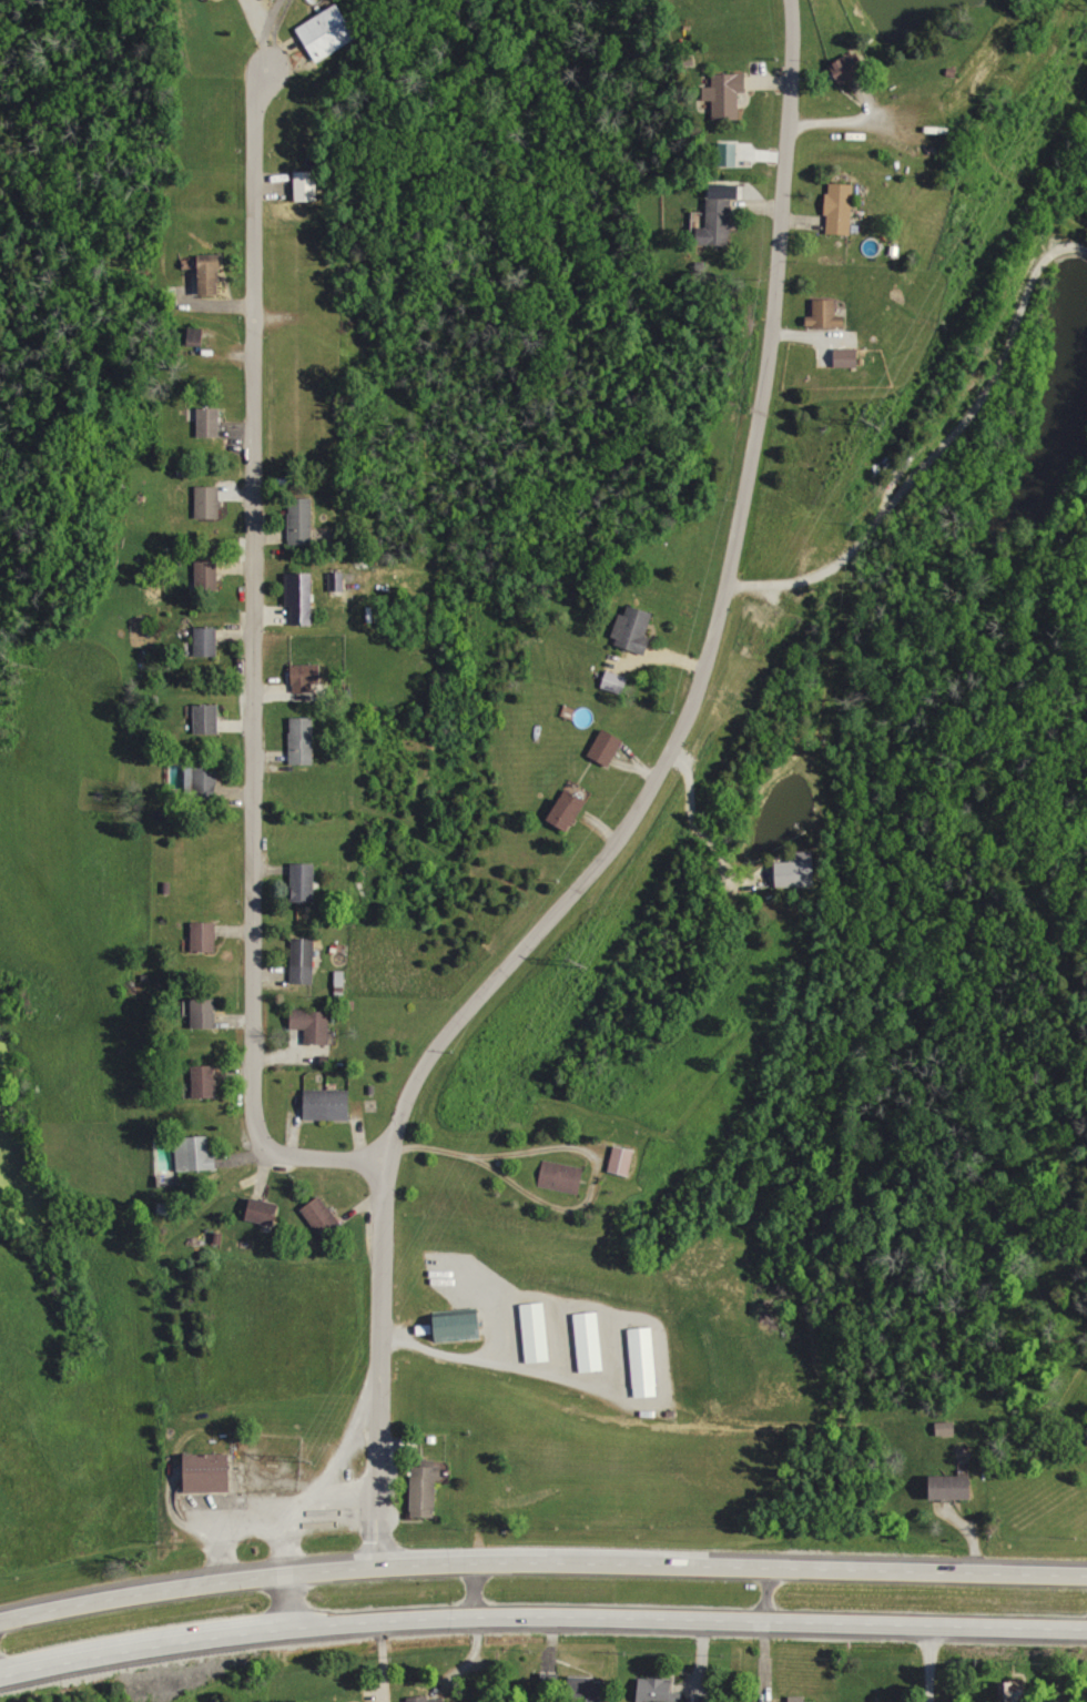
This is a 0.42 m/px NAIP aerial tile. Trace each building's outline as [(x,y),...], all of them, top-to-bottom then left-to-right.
[(362,37),(344,2),(299,27),(318,61),(362,37)] [(833,61),(840,83),(867,74),(860,53),(833,61)] [(716,118),(742,118),(742,91),(751,91),(751,73),(716,72),(716,86),(706,86),(706,100),(716,100),(716,118)] [(723,165),(741,164),(740,141),(722,142),(723,165)] [(321,170),(298,170),(299,200),(322,200),(321,170)] [(702,244),(733,245),(734,198),(743,198),(743,182),(712,181),(711,227),(702,227),(702,244)] [(829,232),(854,233),(856,183),(831,182),(829,232)] [(203,294),(224,293),(223,254),(202,254),(203,294)] [(849,326),(848,315),(840,316),(839,298),(816,298),(816,315),(810,315),(810,327),(849,326)] [(206,342),(207,328),(192,327),(191,342),(206,342)] [(863,348),(837,348),(837,366),(862,367),(863,348)] [(224,437),(225,407),(201,407),(200,436),(224,437)] [(224,485),(199,486),(199,518),(225,518),(224,485)] [(291,544),(314,544),(315,497),(291,496),(291,544)] [(223,560),(198,560),(198,587),(223,586),(223,560)] [(316,624),(315,572),(288,573),(288,606),(294,606),(294,625),(316,624)] [(650,654),(655,637),(649,635),(657,612),(632,604),(629,615),(624,613),(614,643),(650,654)] [(197,627),(198,656),(223,656),(222,627),(197,627)] [(315,683),(325,683),(324,663),(295,665),(296,692),(315,691),(315,683)] [(631,677),(610,670),(603,688),(625,696),(631,677)] [(224,704),(197,704),(198,734),(225,733),(224,704)] [(317,717),(292,717),(292,764),(316,764),(317,717)] [(627,738),(604,728),(591,755),(614,766),(627,738)] [(189,790),(222,791),(223,768),(189,767),(189,790)] [(590,800),(569,788),(552,819),(573,830),(590,800)] [(777,887),(814,886),(813,851),(793,852),(793,861),(776,862),(777,887)] [(317,902),(319,864),(295,863),(294,901),(317,902)] [(222,922),(195,922),(195,952),(221,953),(222,922)] [(293,983),(316,983),(317,938),(294,938),(293,983)] [(196,999),(196,1028),(220,1028),(220,998),(196,999)] [(307,1044),(332,1045),(333,1011),(295,1010),(294,1028),(308,1029),(307,1044)] [(220,1065),(196,1066),(196,1098),(220,1097),(220,1065)] [(353,1090),(306,1089),(306,1119),(353,1120),(353,1090)] [(180,1172),(220,1168),(219,1156),(214,1157),(212,1136),(177,1140),(180,1172)] [(611,1171),(633,1176),(640,1151),(618,1145),(611,1171)] [(584,1192),(587,1165),(544,1161),(541,1188),(584,1192)] [(328,1239),(346,1223),(322,1196),(304,1212),(328,1239)] [(276,1226),(282,1204),(255,1197),(249,1218),(276,1226)] [(519,1305),(528,1362),(550,1359),(541,1301),(519,1305)] [(434,1311),(437,1343),(482,1338),(479,1307),(434,1311)] [(576,1313),(580,1371),(602,1369),(598,1311),(576,1313)] [(629,1329),(634,1388),(657,1386),(652,1327),(629,1329)] [(959,1435),(958,1422),(939,1423),(940,1436),(959,1435)] [(234,1491),(233,1454),(188,1455),(188,1492),(234,1491)] [(414,1517),(439,1518),(439,1480),(445,1480),(446,1463),(428,1462),(428,1467),(415,1466),(414,1517)] [(932,1501),(977,1499),(976,1475),(931,1477),(932,1501)] [(607,1679),(572,1677),(571,1701),(606,1701),(607,1679)] [(641,1678),(640,1701),(684,1701),(685,1693),(676,1693),(677,1680),(641,1678)] [(1023,1700),(1036,1700),(1036,1688),(1024,1689),(1024,1683),(1006,1683),(1006,1690),(1008,1690),(1008,1701),(1023,1701),(1023,1700)]
